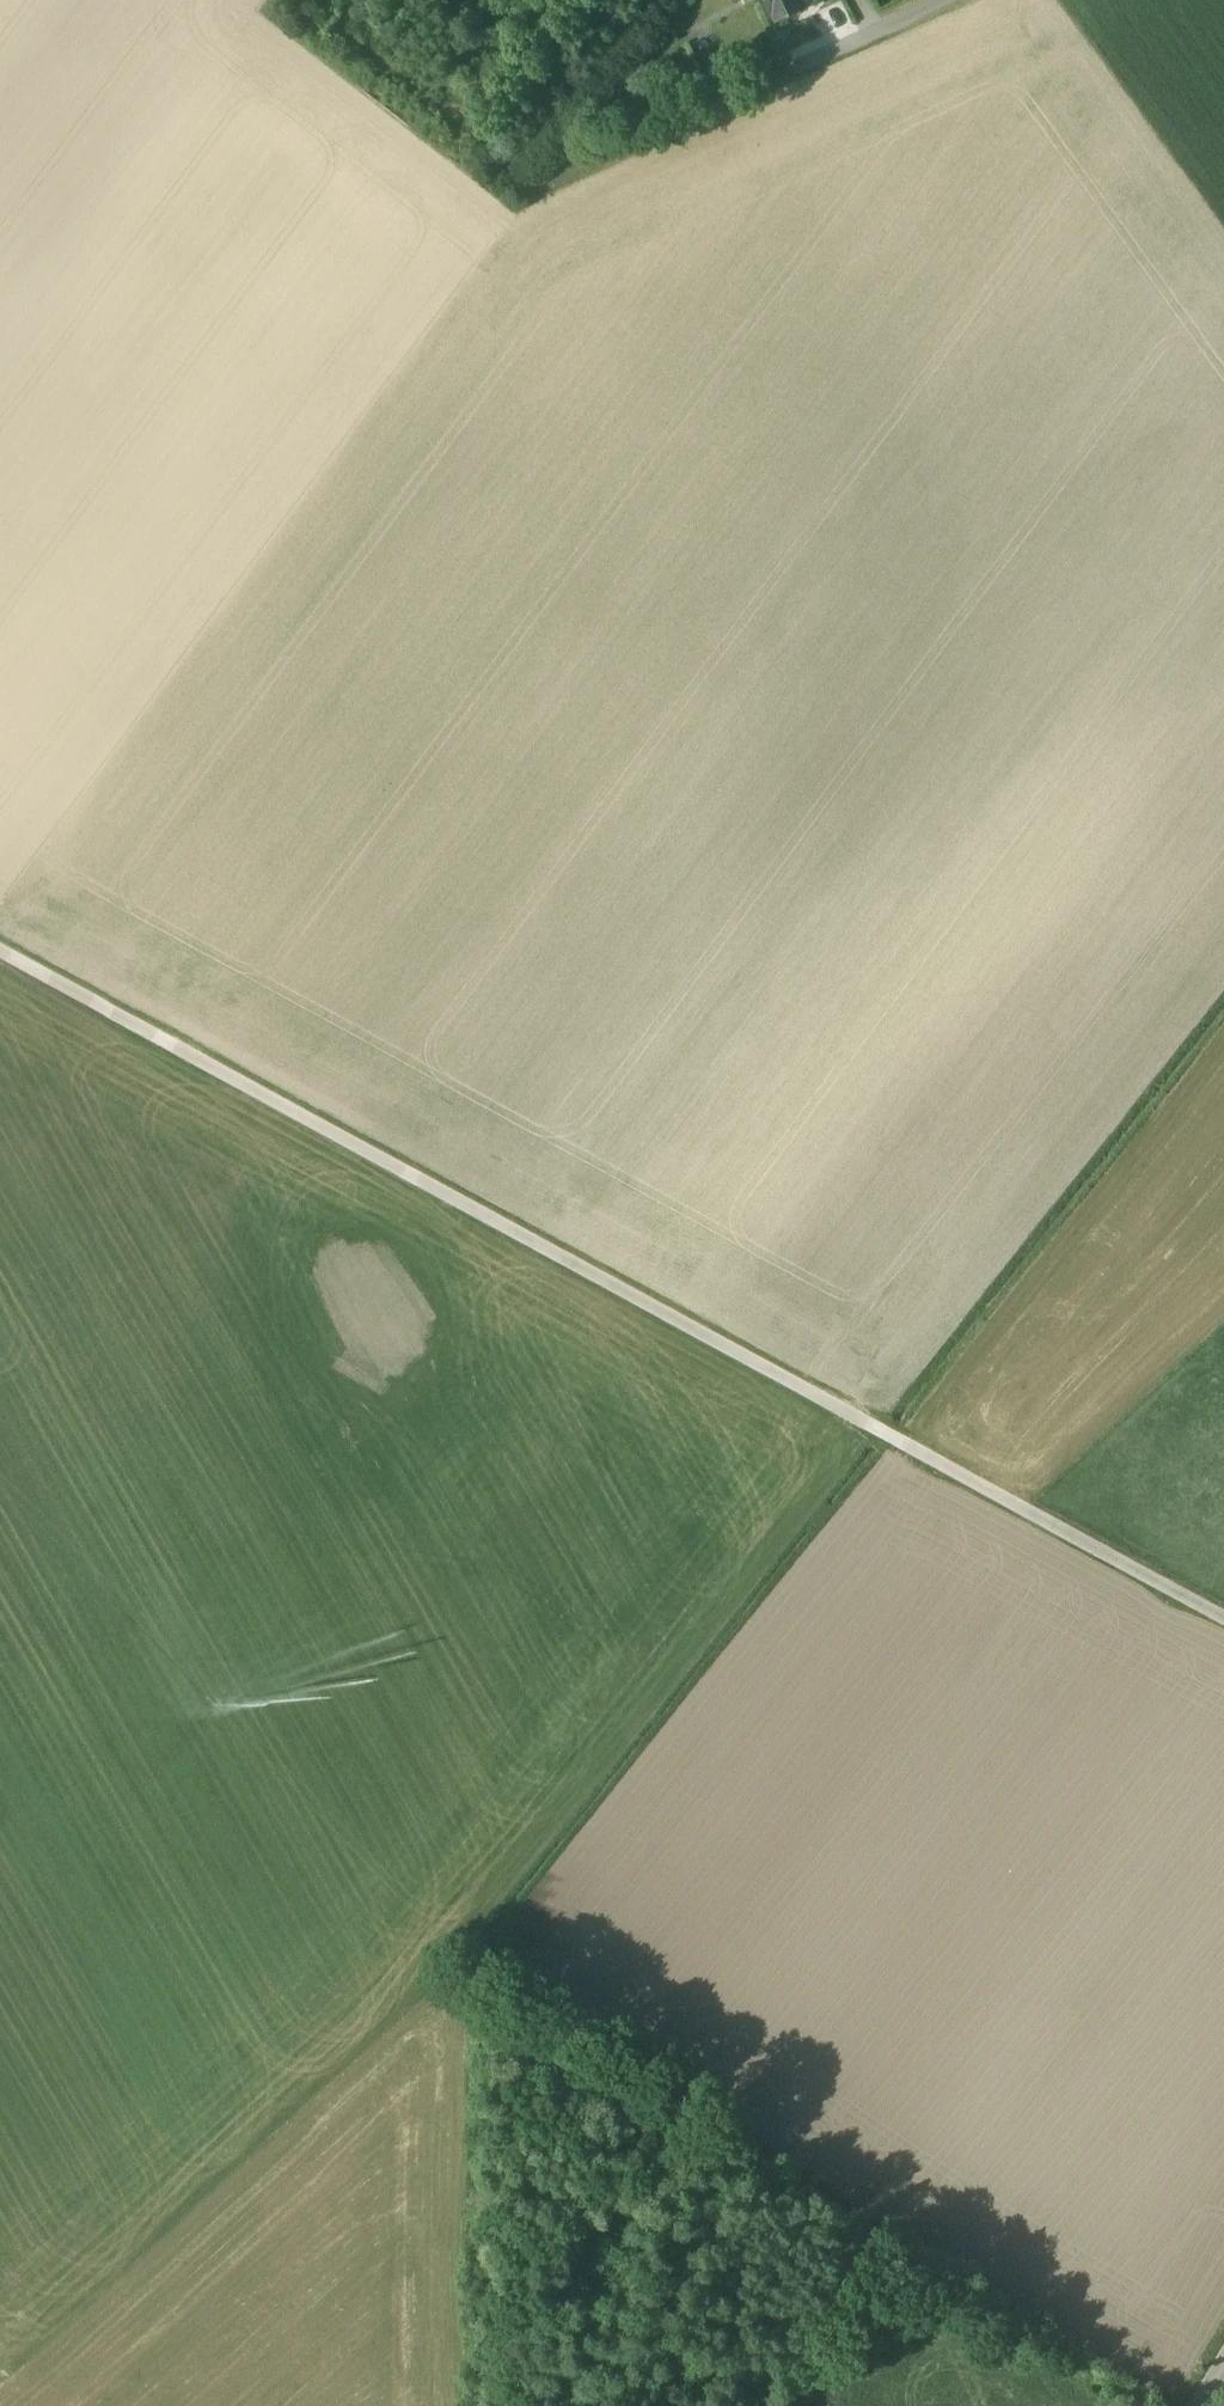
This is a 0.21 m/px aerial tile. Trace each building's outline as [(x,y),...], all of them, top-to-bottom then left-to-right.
[(774,23),(799,11),(796,4),(805,0),(764,0),(774,23)]
